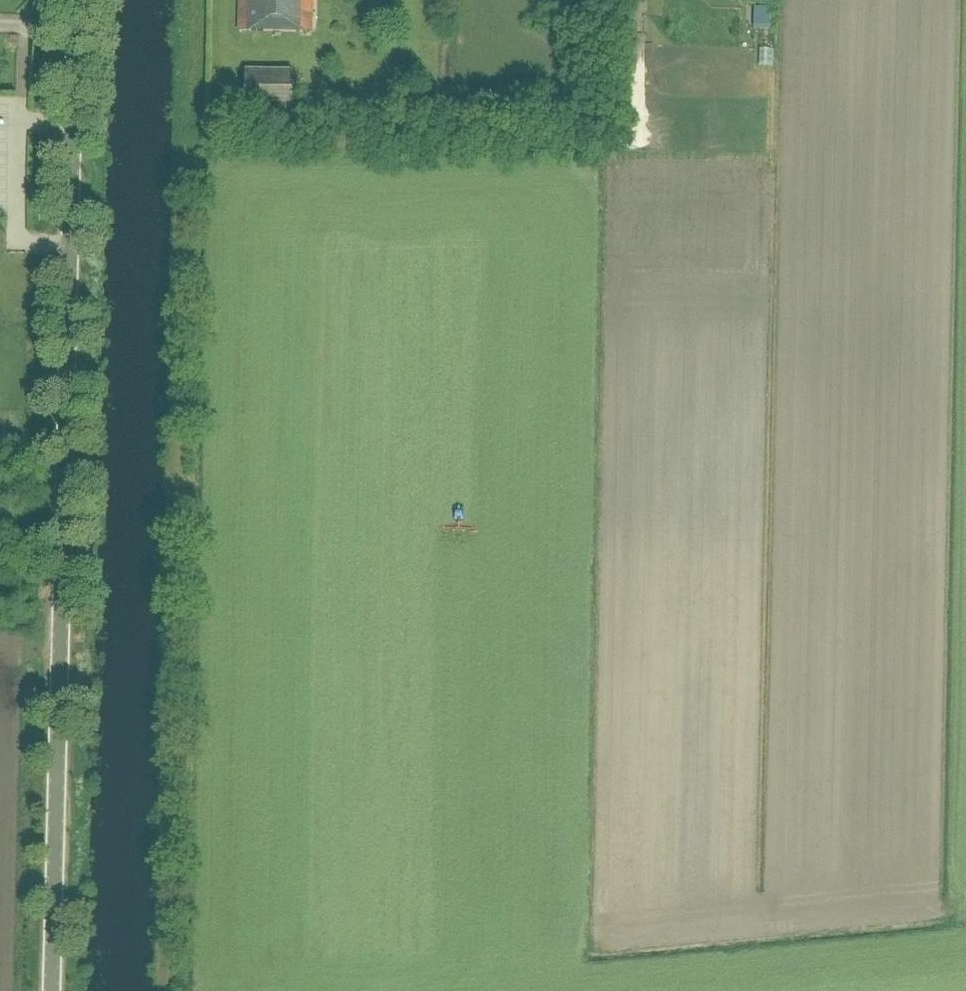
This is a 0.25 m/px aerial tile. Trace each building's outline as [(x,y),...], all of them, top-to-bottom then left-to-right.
[(239,31),(312,32),(313,0),(240,0),(239,31)] [(293,71),(246,71),(245,115),(292,116),(293,71)]
